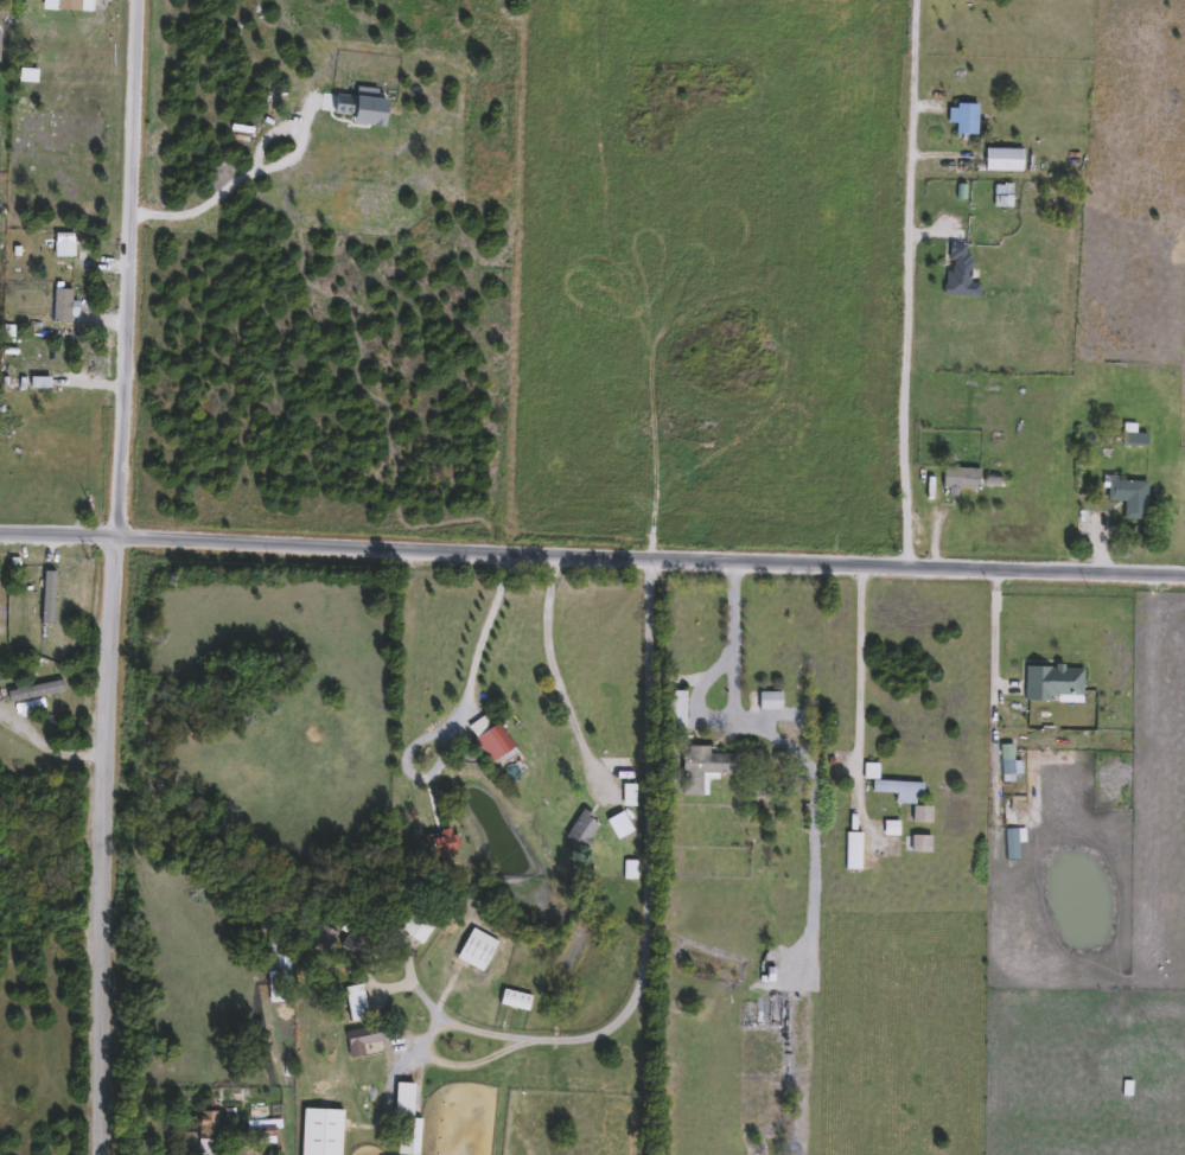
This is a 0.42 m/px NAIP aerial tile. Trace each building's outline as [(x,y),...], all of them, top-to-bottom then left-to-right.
[(974,135),(953,135),(953,104),(974,104),(974,135)] [(982,172),(982,148),(1021,148),(1021,172),(982,172)] [(69,234),(69,242),(52,242),(52,234),(69,234)] [(977,296),(942,295),(945,243),(968,244),(966,282),(977,282),(977,296)] [(51,323),(51,289),(68,289),(68,323),(51,323)] [(976,468),(976,490),(939,489),(941,467),(976,468)] [(1122,518),(1122,500),(1104,500),(1104,479),(1145,479),(1145,518),(1122,518)] [(1021,701),(1022,666),(1079,668),(1078,702),(1021,701)] [(59,681),(62,693),(5,703),(2,691),(59,681)] [(684,691),(684,728),(661,728),(661,691),(684,691)] [(779,710),(757,710),(757,694),(779,694),(779,710)] [(463,729),(485,711),(511,745),(489,762),(463,729)] [(702,776),(702,796),(680,796),(680,747),(708,747),(708,754),(734,754),(734,776),(702,776)] [(930,823),(909,823),(909,806),(930,806),(930,823)] [(599,822),(582,850),(562,838),(579,810),(599,822)] [(614,840),(605,821),(619,812),(630,830),(614,840)] [(1018,859),(1005,859),(1005,828),(1018,828),(1018,859)] [(452,832),(452,857),(426,857),(426,832),(452,832)] [(843,869),(843,832),(859,832),(859,869),(843,869)] [(929,836),(929,853),(909,853),(909,835),(929,836)] [(397,929),(410,910),(433,925),(420,945),(397,929)] [(337,934),(325,955),(308,945),(320,925),(337,934)] [(496,943),(479,972),(453,957),(471,927),(496,943)] [(267,938),(286,938),(286,1002),(267,1002),(267,938)] [(343,985),(362,984),(364,1020),(344,1021),(343,985)] [(525,1012),(496,1003),(501,988),(530,996),(525,1012)] [(415,1154),(397,1153),(399,1118),(391,1118),(393,1083),(410,1083),(409,1119),(416,1119),(415,1154)] [(342,1110),(340,1154),(298,1154),(299,1109),(342,1110)] [(216,1111),(217,1154),(192,1154),(192,1148),(178,1148),(178,1131),(195,1130),(195,1111),(216,1111)] [(276,1119),(276,1144),(246,1144),(246,1121),(276,1119)]
